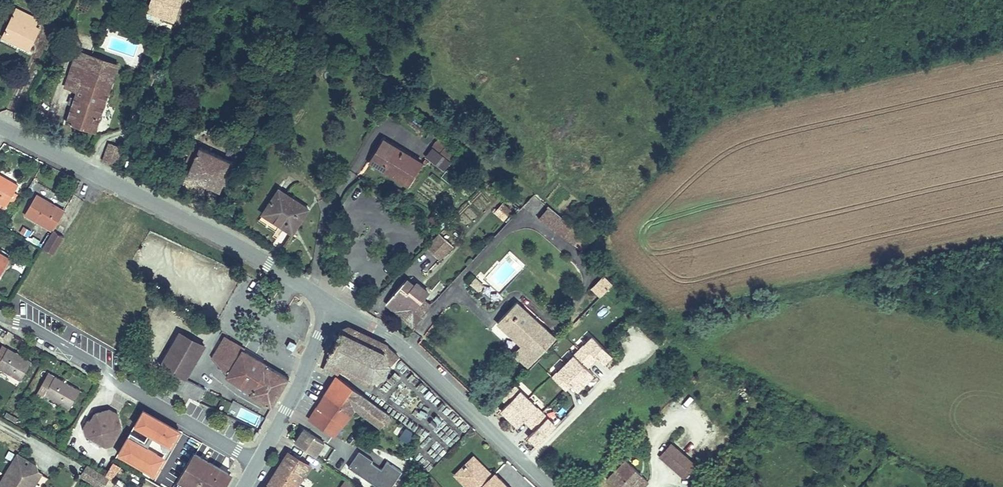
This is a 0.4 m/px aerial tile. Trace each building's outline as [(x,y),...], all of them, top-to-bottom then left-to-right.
[(145,5),(163,12),(160,18),(172,23),(180,2),(175,0),(147,0),(145,5)] [(163,12),(145,5),(142,11),(160,18),(163,12)] [(37,26),(16,14),(0,44),(14,52),(16,47),(28,53),(38,35),(34,33),(37,26)] [(66,123),(93,134),(119,70),(68,50),(54,86),(77,95),(66,123)] [(378,126),(374,131),(385,138),(388,133),(378,126)] [(374,131),(364,147),(380,158),(376,163),(394,176),(408,156),(397,148),(402,142),(388,133),(385,138),(374,131)] [(198,137),(194,146),(199,149),(196,155),(187,173),(221,189),(237,155),(198,137)] [(412,150),(402,142),(397,148),(408,156),(412,150)] [(109,146),(102,163),(113,168),(121,151),(109,146)] [(380,158),(364,147),(360,152),(376,163),(380,158)] [(433,147),(426,156),(444,172),(452,163),(433,147)] [(279,188),(263,211),(291,231),(308,208),(279,188)] [(2,219),(14,198),(0,190),(0,218),(2,219)] [(511,217),(483,191),(459,216),(488,242),(511,217)] [(43,215),(32,208),(20,229),(47,245),(59,224),(52,220),(50,224),(41,219),(43,215)] [(441,259),(454,246),(440,233),(427,246),(441,259)] [(47,245),(37,262),(47,267),(57,252),(47,245)] [(602,298),(614,287),(601,272),(589,283),(602,298)] [(486,287),(474,277),(469,282),(481,293),(486,287)] [(393,289),(380,302),(404,325),(410,320),(413,323),(429,306),(411,289),(408,293),(405,290),(400,296),(393,289)] [(523,347),(534,357),(554,335),(517,302),(497,324),(523,347)] [(603,304),(597,310),(604,317),(610,311),(603,304)] [(177,328),(169,341),(190,356),(198,342),(177,328)] [(337,374),(339,375),(351,383),(356,377),(373,389),(378,382),(381,385),(387,374),(383,371),(387,365),(384,363),(377,358),(380,351),(364,336),(341,332),(336,329),(331,336),(334,338),(326,348),(322,347),(318,353),(323,356),(340,368),(337,374)] [(159,390),(193,408),(201,394),(175,377),(190,356),(169,341),(155,363),(170,373),(159,390)] [(587,342),(546,382),(558,395),(563,390),(569,396),(587,380),(580,373),(591,363),(597,370),(606,362),(587,342)] [(220,387),(261,417),(277,391),(240,365),(243,361),(223,347),(210,367),(223,383),(220,387)] [(528,364),(534,357),(523,347),(517,354),(528,364)] [(340,368),(323,356),(317,365),(336,379),(339,375),(337,374),(340,368)] [(0,357),(0,381),(11,387),(21,370),(0,357)] [(388,417),(336,379),(311,421),(334,437),(356,407),(382,425),(388,417)] [(59,416),(70,398),(41,380),(26,404),(36,410),(39,404),(59,416)] [(507,389),(494,401),(500,406),(493,412),(509,429),(516,423),(526,434),(519,440),(528,449),(547,430),(507,389)] [(102,412),(102,415),(103,418),(108,422),(112,421),(114,416),(103,411),(102,412)] [(115,435),(112,421),(108,422),(103,418),(102,415),(89,418),(85,426),(82,424),(77,431),(79,438),(96,449),(108,447),(115,435)] [(326,446),(305,431),(296,445),(317,460),(326,446)] [(669,447),(659,461),(683,478),(693,464),(669,447)] [(403,472),(387,462),(383,468),(359,452),(348,467),(378,486),(393,486),(403,472)] [(15,459),(0,481),(0,486),(42,486),(44,485),(34,478),(21,469),(23,465),(15,459)] [(288,459),(281,468),(303,484),(309,475),(288,459)] [(168,486),(213,486),(217,480),(185,460),(168,486)] [(116,476),(120,467),(115,464),(110,473),(116,476)] [(33,472),(23,465),(21,469),(34,478),(33,472)] [(281,468),(266,486),(300,486),(303,484),(281,468)] [(607,486),(643,486),(622,469),(607,486)] [(490,473),(476,486),(504,486),(490,473)]
